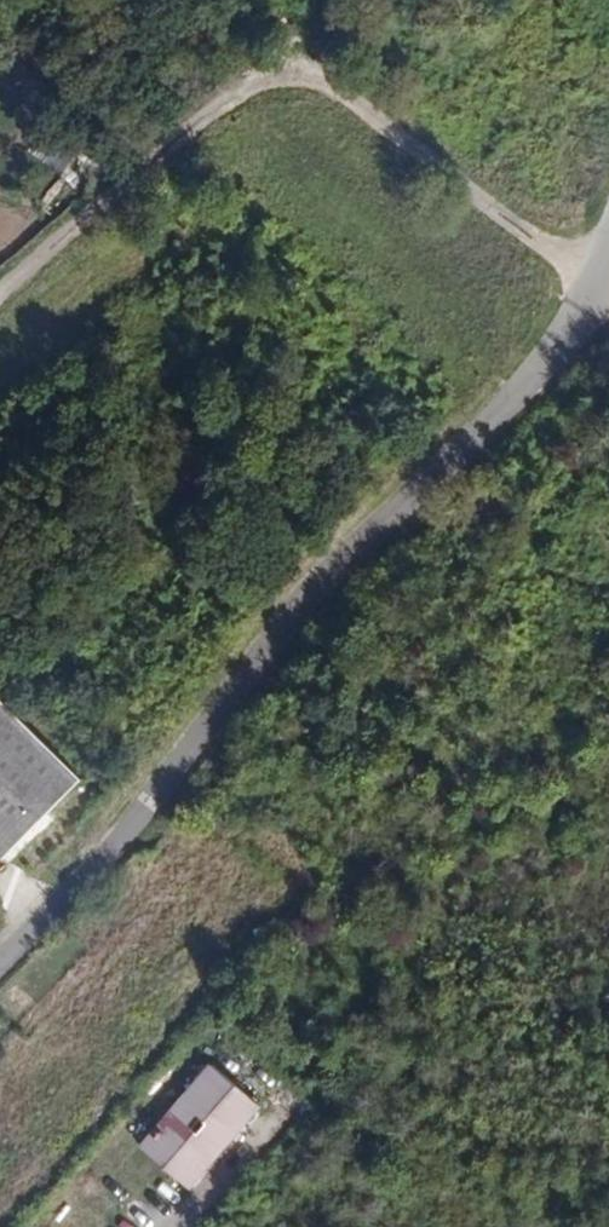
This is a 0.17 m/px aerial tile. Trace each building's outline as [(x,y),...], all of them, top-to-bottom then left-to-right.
[(3,867),(81,787),(0,709),(0,864),(3,867)] [(189,1192),(258,1108),(206,1066),(137,1150),(189,1192)]
